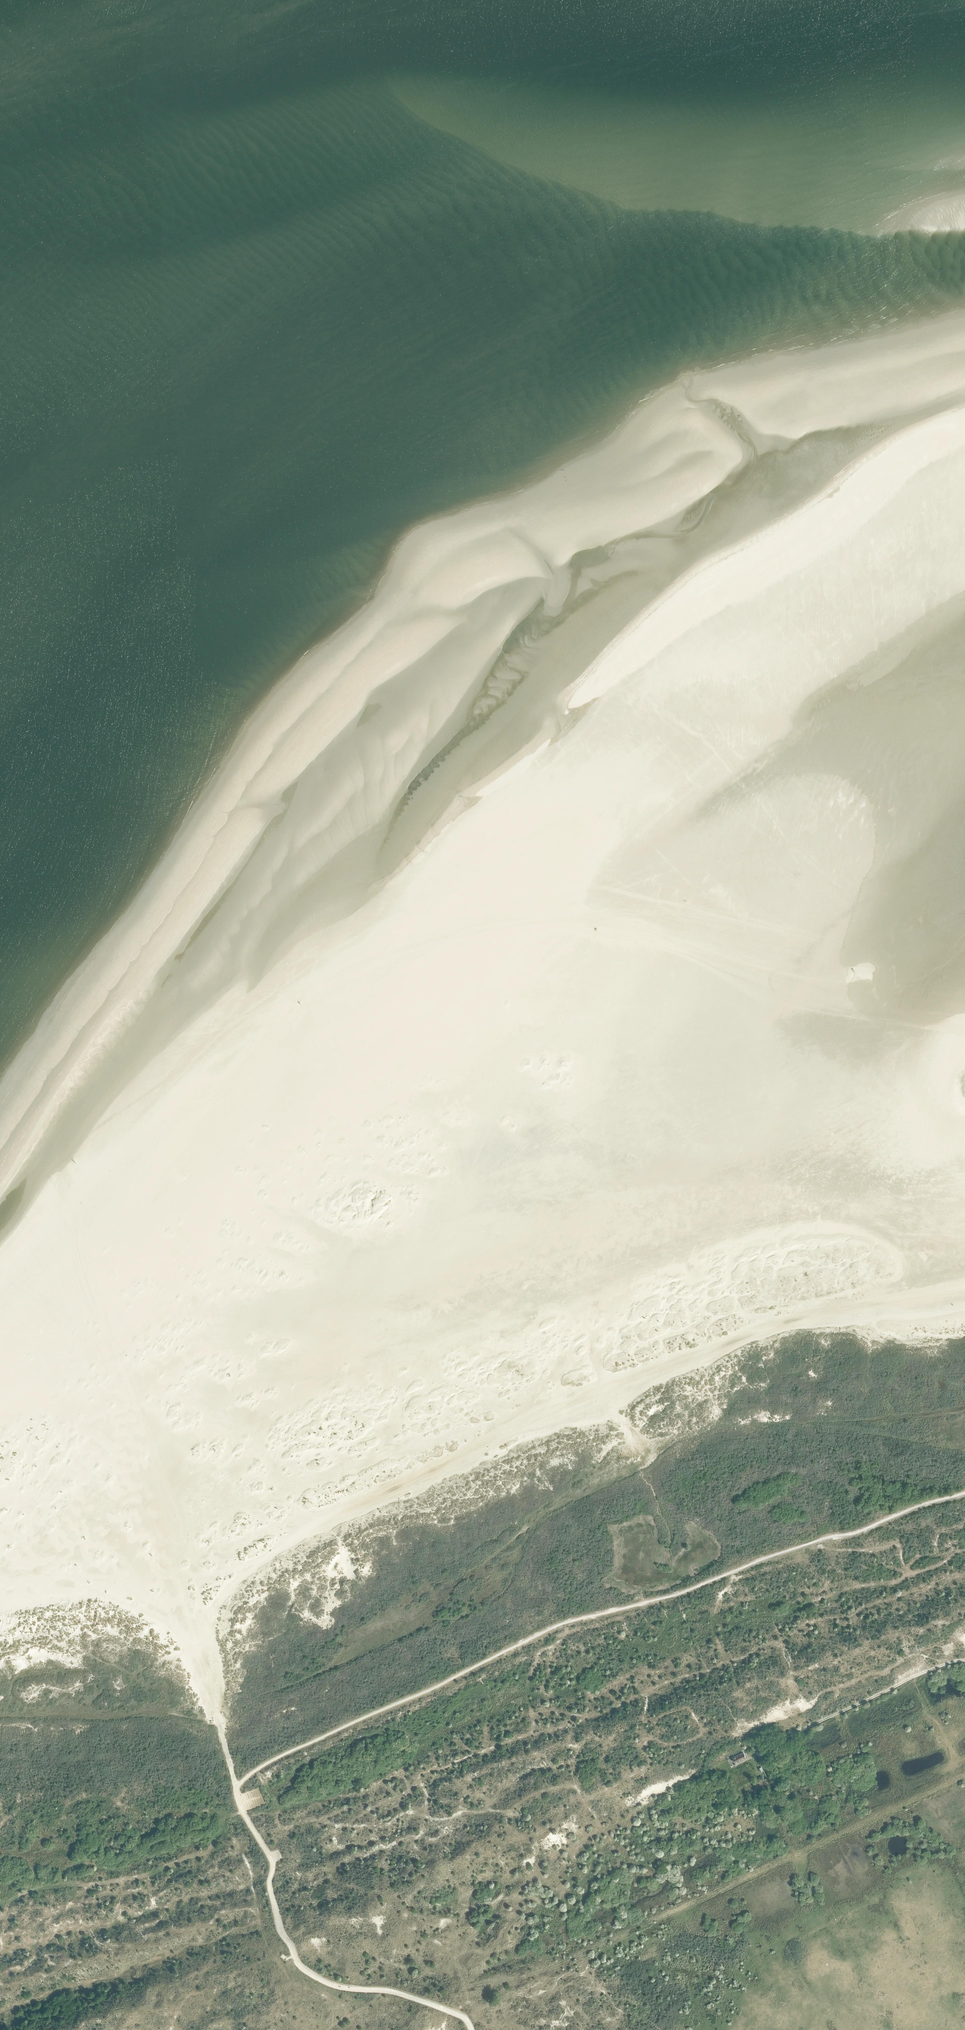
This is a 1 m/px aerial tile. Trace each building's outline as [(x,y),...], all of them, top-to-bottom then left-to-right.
[(732,1757),(734,1762),(745,1756),(743,1752),(732,1757)]
